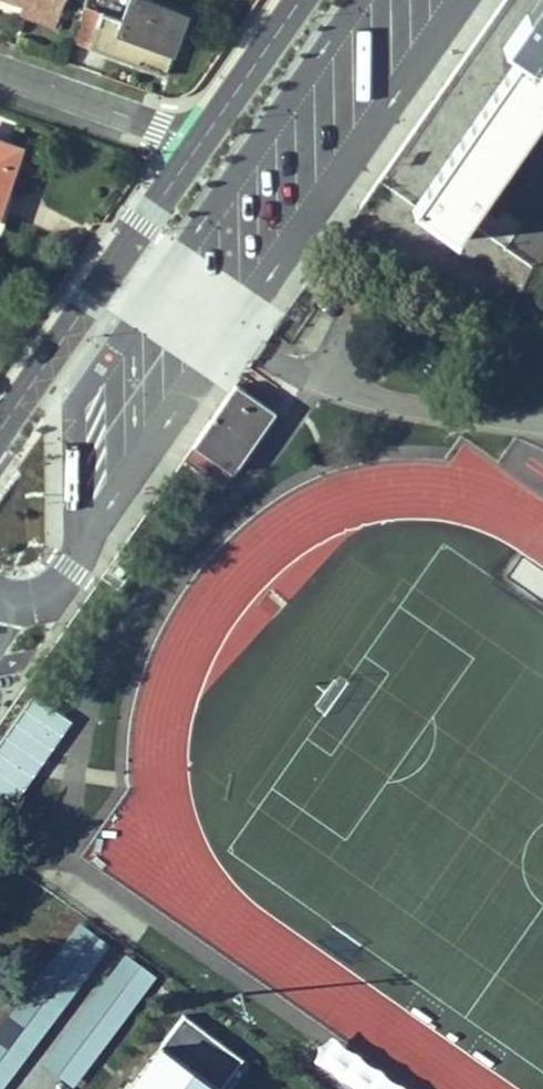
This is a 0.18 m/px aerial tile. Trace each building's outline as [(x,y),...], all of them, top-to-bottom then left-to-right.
[(26,6),(59,18),(66,0),(9,0),(26,6)] [(90,49),(166,76),(177,47),(167,43),(178,14),(143,0),(129,0),(122,20),(101,13),(90,49)] [(504,48),(522,60),(418,208),(416,211),(456,238),(468,222),(542,114),(542,0),(538,0),(504,48)] [(58,23),(59,18),(26,6),(24,11),(58,23)] [(101,13),(87,8),(74,43),(90,49),(101,13)] [(178,14),(167,43),(177,47),(180,48),(191,18),(178,14)] [(7,142),(0,140),(0,211),(23,147),(7,142)] [(542,242),(542,183),(531,175),(499,223),(489,217),(478,234),(494,244),(497,238),(531,260),(542,242)] [(251,408),(256,400),(235,385),(229,393),(251,408)] [(229,393),(193,446),(232,472),(274,411),(258,401),(256,400),(251,408),(229,393)] [(232,472),(193,446),(184,459),(223,486),(232,472)] [(3,819),(72,724),(34,696),(0,743),(0,817),(3,819)] [(81,921),(0,1028),(0,1055),(94,931),(81,921)] [(99,934),(0,1065),(0,1088),(2,1088),(112,944),(99,934)] [(127,953),(24,1088),(45,1088),(141,963),(127,953)] [(145,966),(52,1088),(73,1088),(158,975),(145,966)] [(128,1088),(222,1088),(241,1062),(182,1016),(128,1088)] [(396,1088),(388,1086),(379,1080),(375,1073),(365,1069),(358,1064),(351,1057),(347,1056),(333,1048),(329,1041),(325,1040),(321,1047),(313,1049),(313,1051),(311,1056),(306,1065),(310,1068),(319,1071),(326,1077),(334,1084),(341,1086),(345,1088),(397,1088),(396,1088)]
